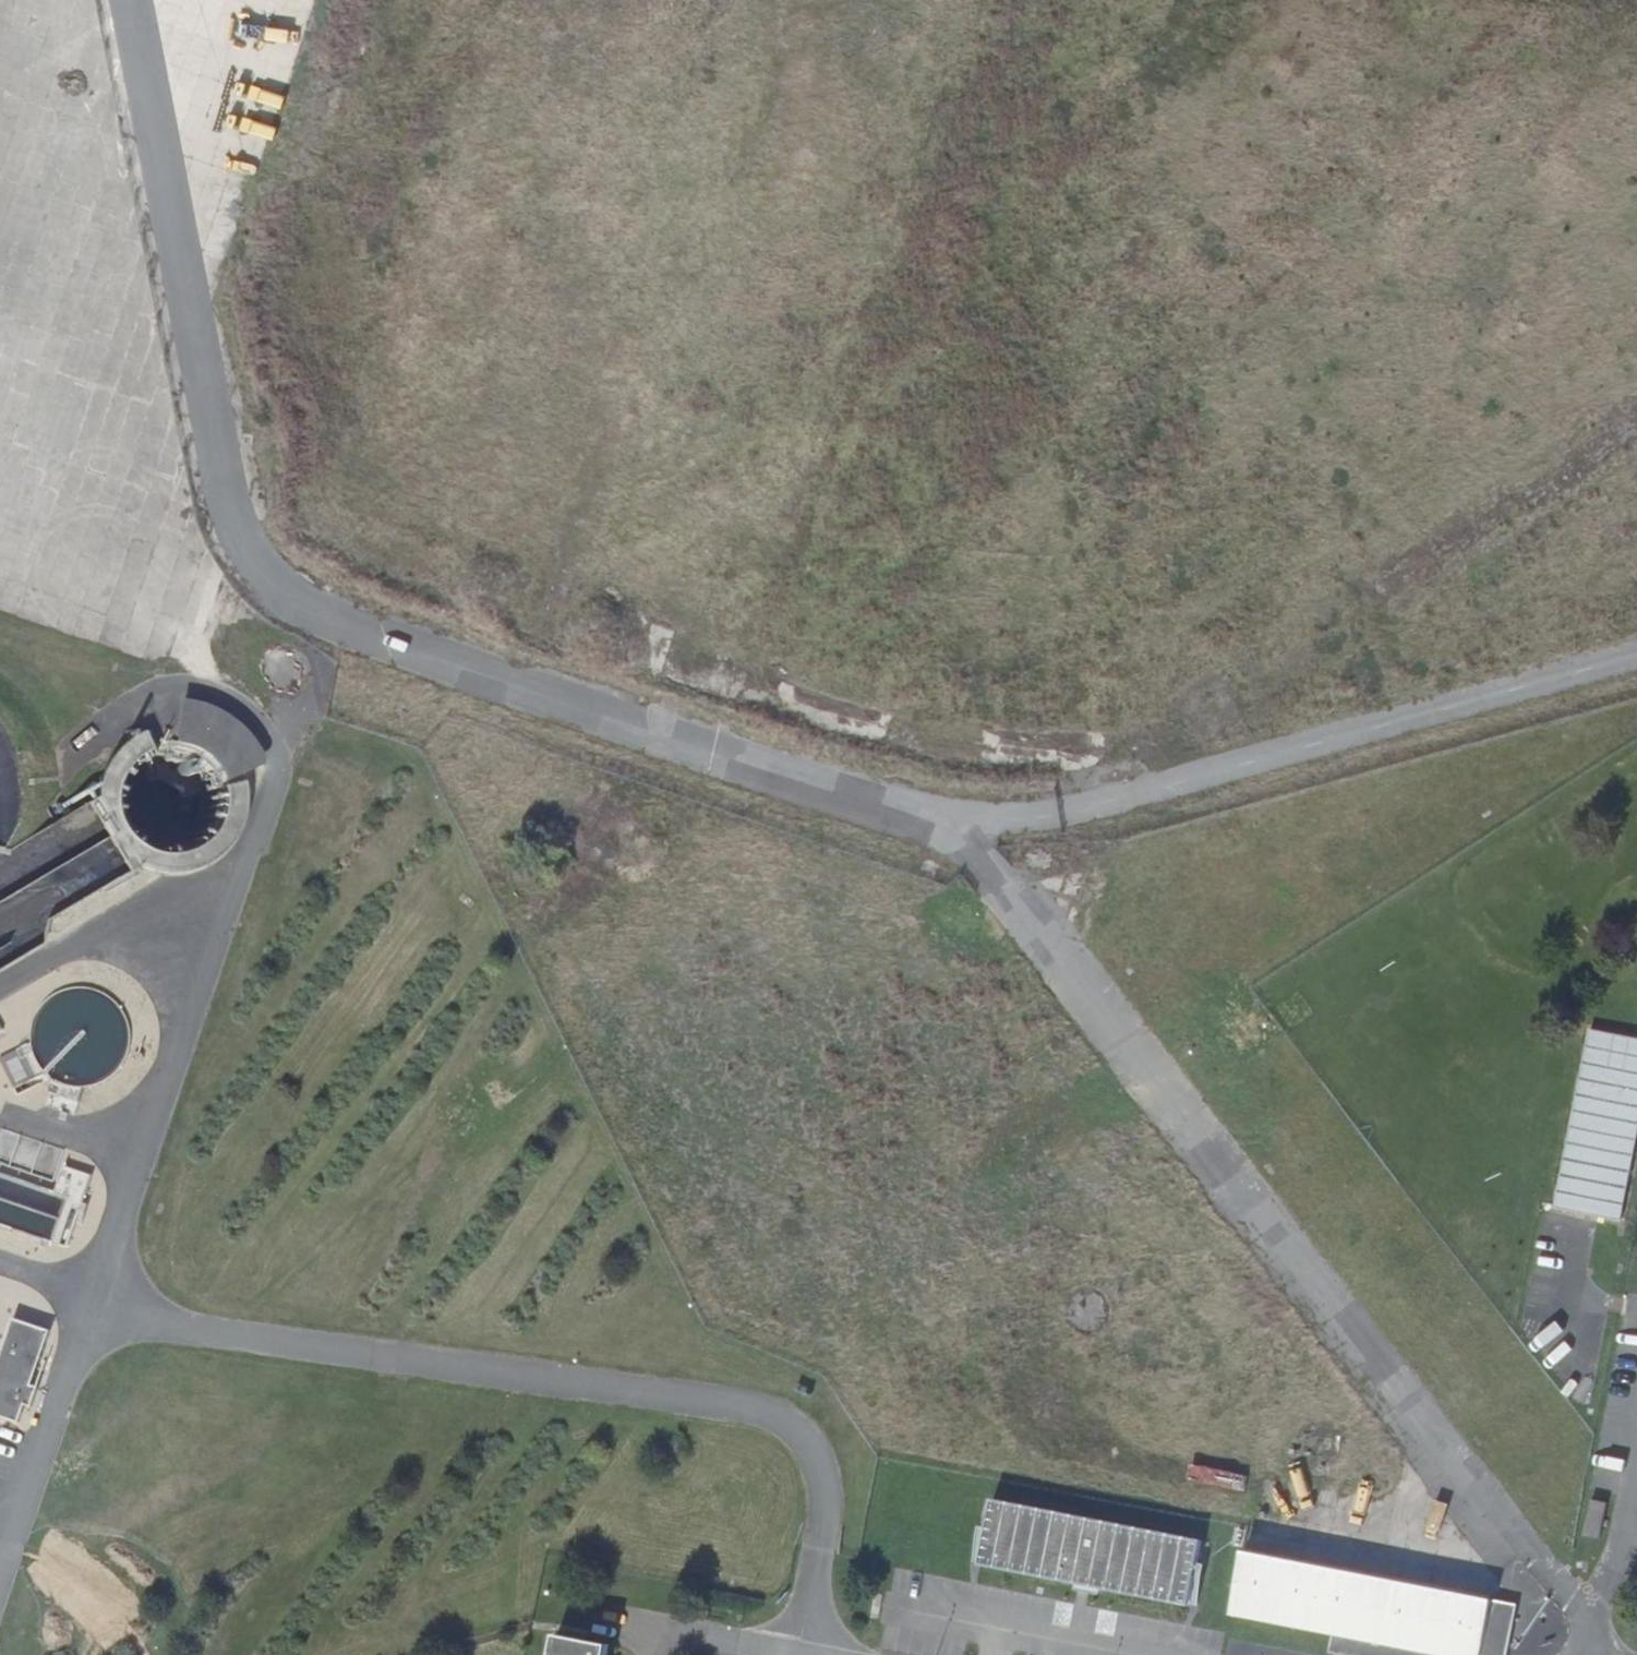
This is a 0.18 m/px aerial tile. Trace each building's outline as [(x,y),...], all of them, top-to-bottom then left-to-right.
[(72,1081),(86,1081),(99,1078),(111,1070),(120,1059),(125,1045),(125,1030),(120,1015),(110,1004),(97,996),(82,993),(66,996),(53,1003),(44,1014),(38,1027),(37,1041),(41,1054),(48,1066),(54,1071),(59,1075),(72,1081)] [(1620,1222),(1636,1132),(1636,1042),(1589,1033),(1555,1210),(1620,1222)] [(54,1071),(46,1093),(79,1104),(86,1081),(72,1081),(59,1075),(54,1071)] [(53,1182),(64,1150),(0,1128),(0,1164),(53,1182)] [(0,1174),(0,1228),(67,1250),(92,1177),(64,1168),(56,1193),(0,1174)] [(13,1319),(0,1358),(0,1417),(19,1423),(25,1406),(32,1408),(38,1388),(32,1386),(50,1332),(13,1319)] [(1201,1543),(992,1502),(980,1566),(1188,1607),(1201,1543)] [(1591,1503),(1584,1538),(1599,1541),(1606,1506),(1591,1503)] [(1244,1550),(1232,1611),(1334,1631),(1330,1651),(1344,1653),(1353,1654),(1507,1654),(1508,1648),(1517,1603),(1244,1550)] [(610,1646),(558,1635),(554,1654),(608,1654),(610,1646)]
